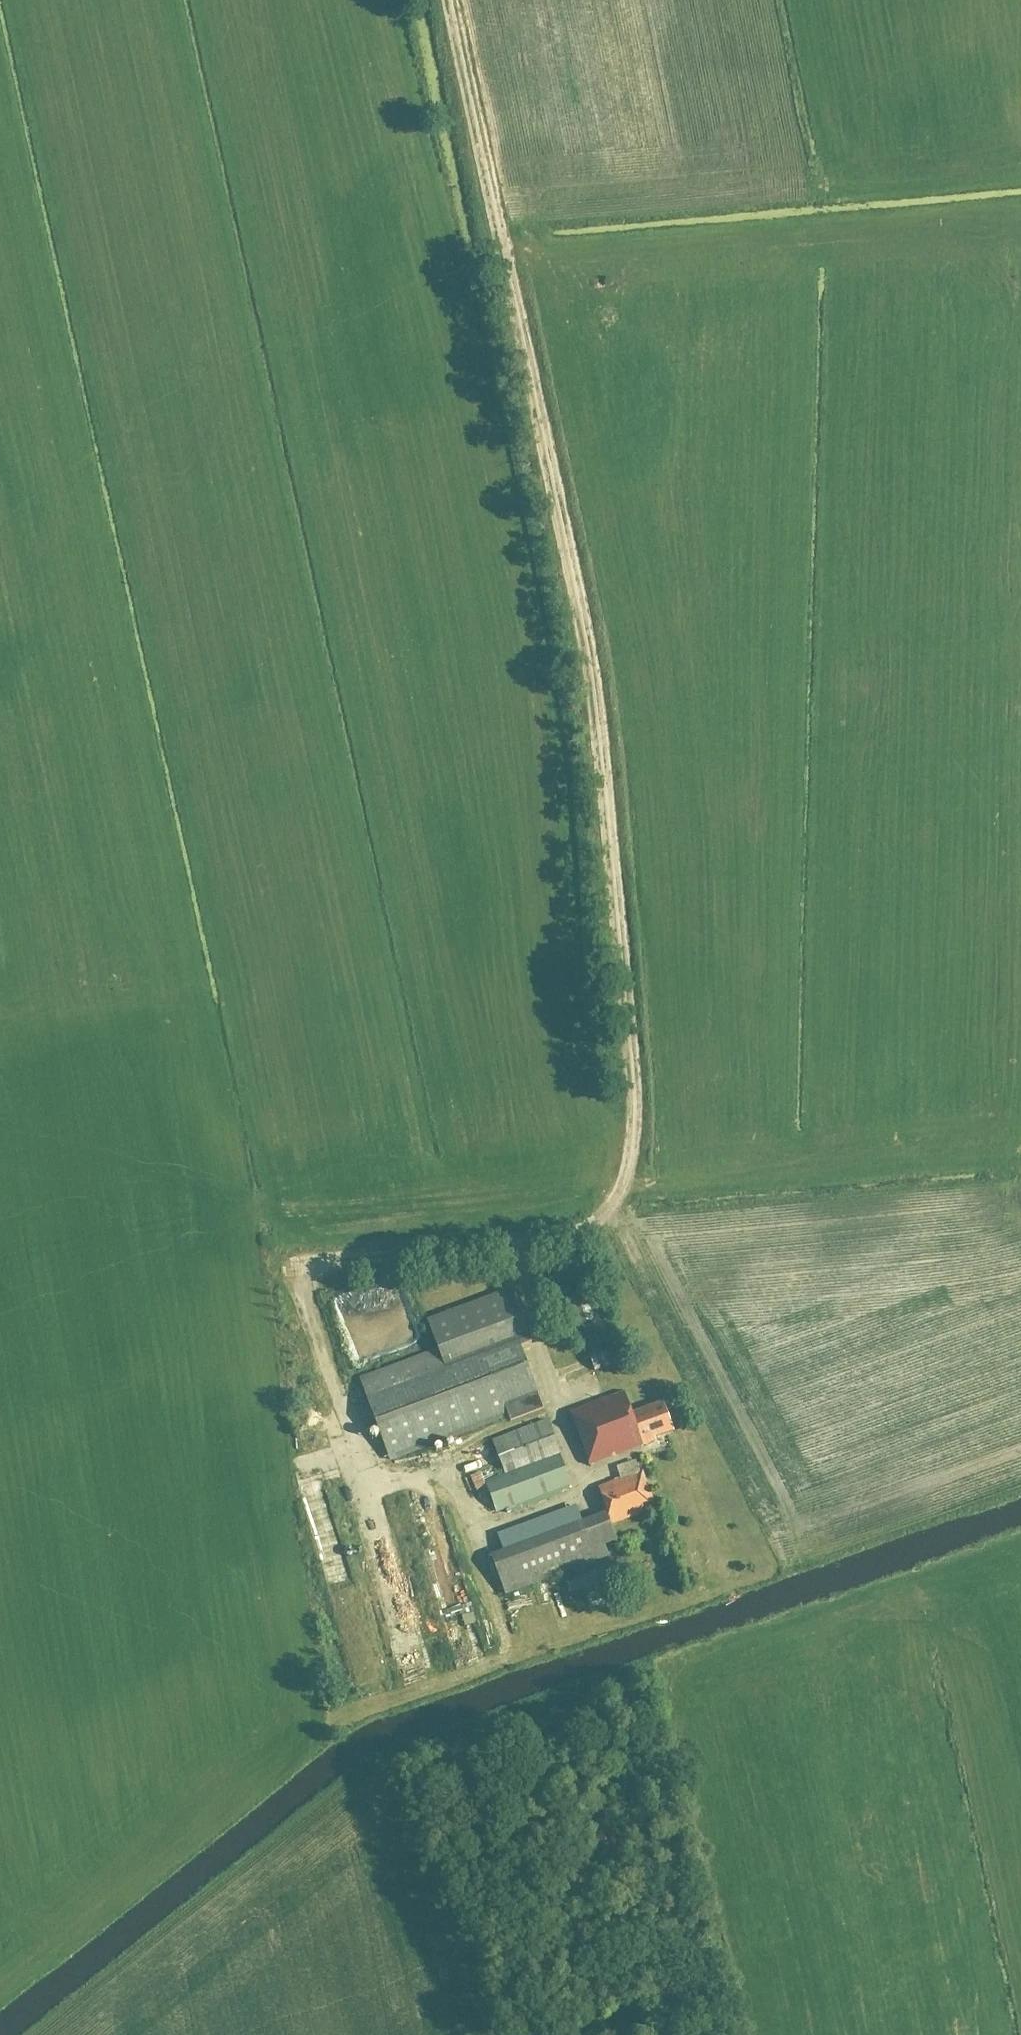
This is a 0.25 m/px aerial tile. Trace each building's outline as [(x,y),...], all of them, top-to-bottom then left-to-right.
[(360,1380),(391,1461),(508,1417),(510,1422),(543,1409),(519,1347),(531,1343),(511,1291),(427,1323),(437,1351),(360,1380)] [(569,1405),(602,1400),(600,1385),(566,1391),(569,1405)] [(623,1393),(568,1413),(588,1466),(654,1441),(653,1437),(671,1431),(660,1403),(631,1414),(623,1393)] [(504,1476),(484,1484),(495,1512),(570,1484),(547,1421),(491,1442),(504,1476)] [(641,1471),(597,1487),(610,1524),(655,1508),(641,1471)] [(580,1521),(489,1555),(504,1596),(594,1562),(580,1521)] [(621,1537),(625,1549),(640,1544),(636,1532),(621,1537)] [(321,1540),(324,1549),(344,1544),(342,1534),(321,1540)] [(607,1569),(577,1581),(587,1605),(616,1594),(607,1569)] [(408,1631),(423,1628),(417,1601),(402,1604),(408,1631)]
